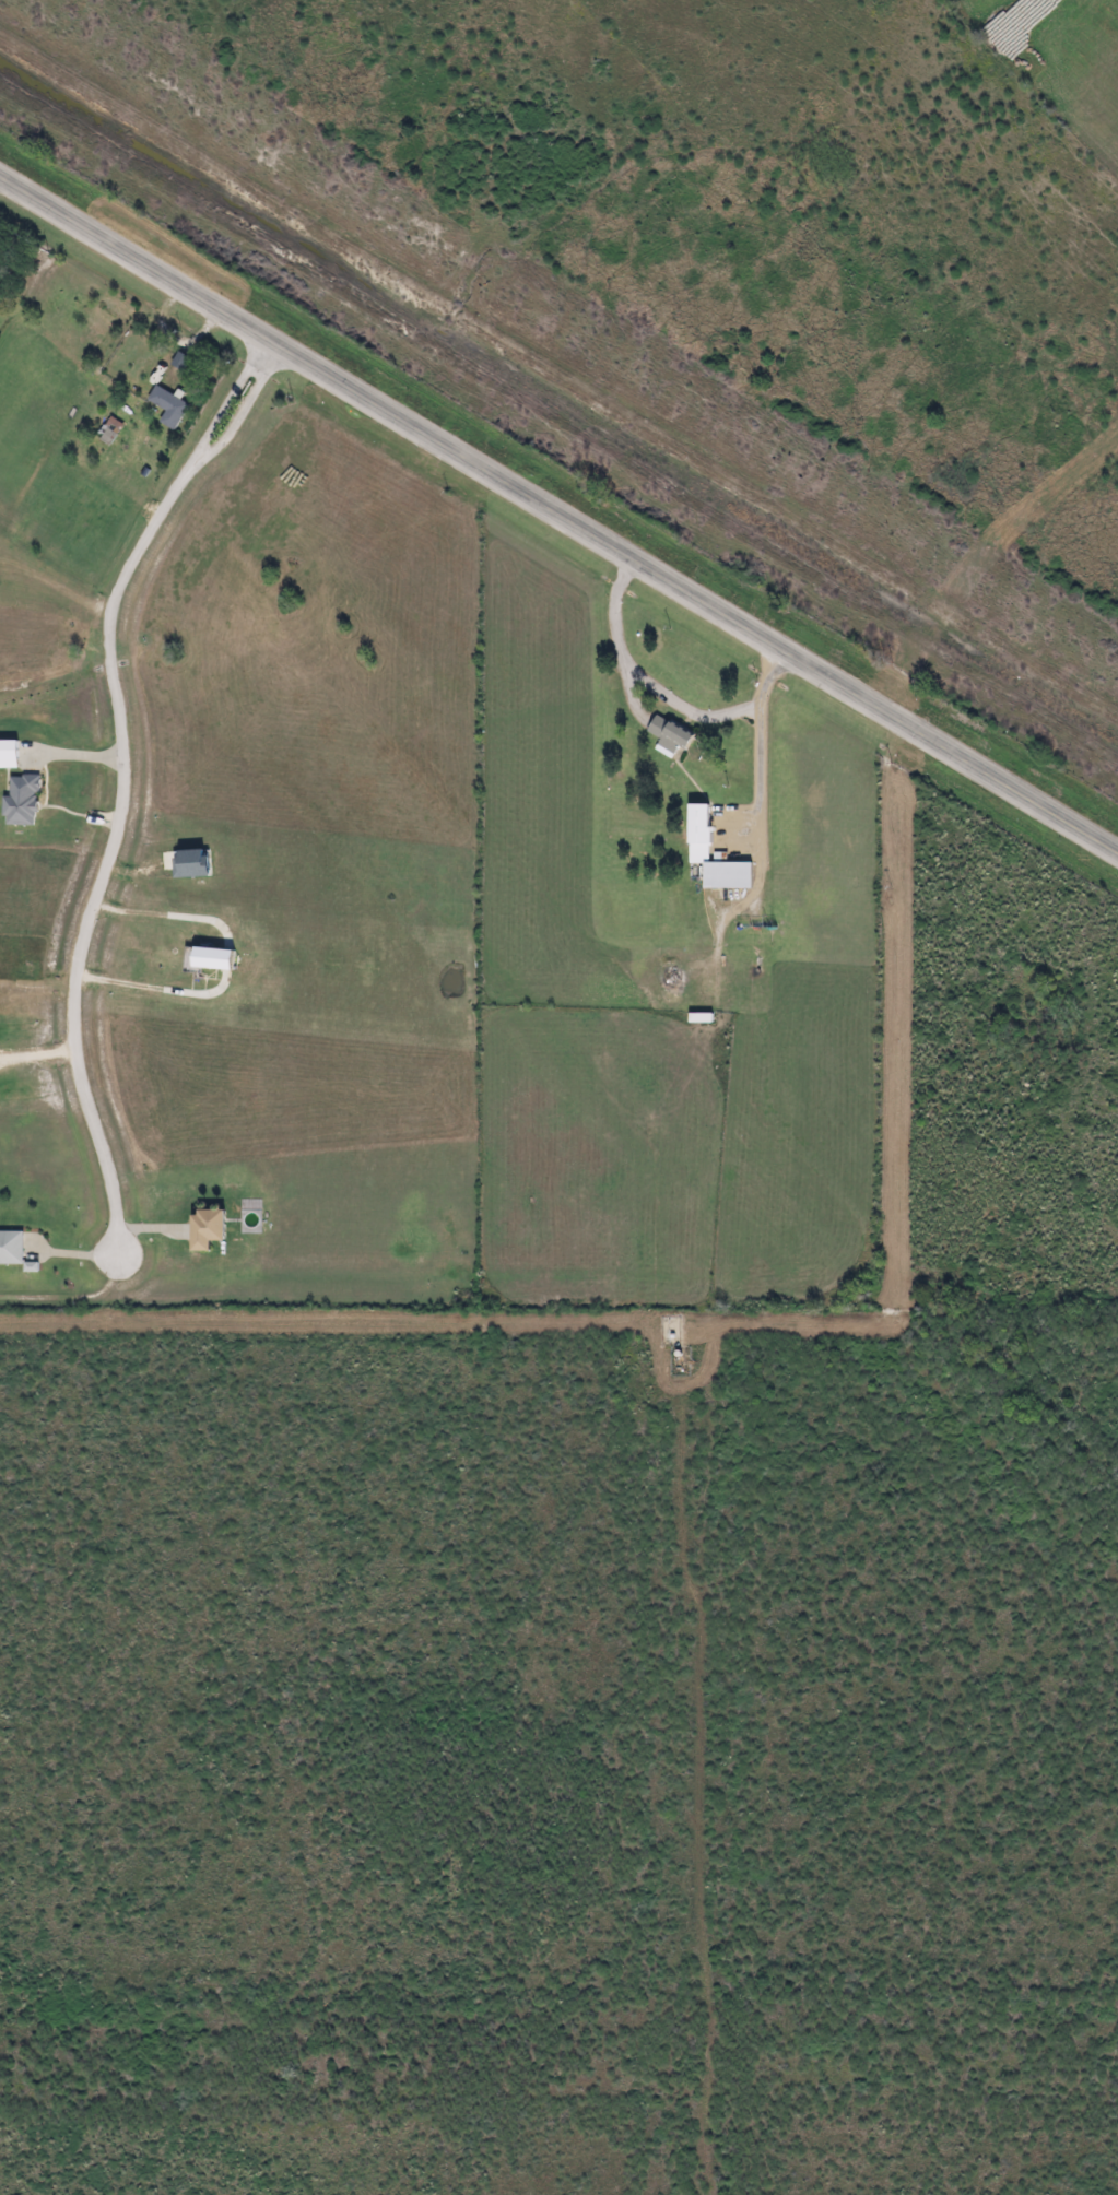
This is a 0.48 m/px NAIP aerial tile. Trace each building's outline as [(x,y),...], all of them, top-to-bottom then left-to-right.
[(147,401),(166,411),(160,423),(175,432),(190,404),(156,386),(147,401)] [(671,760),(678,747),(684,750),(693,733),(656,714),(646,732),(660,740),(654,751),(671,760)] [(20,764),(0,764),(0,736),(20,736),(20,764)] [(40,777),(10,777),(10,798),(4,798),(4,826),(35,826),(35,794),(40,794),(40,777)] [(688,864),(710,864),(710,828),(707,828),(707,805),(688,805),(688,864)] [(174,879),(205,878),(205,851),(165,852),(165,871),(173,870),(174,879)] [(751,864),(703,864),(702,889),(751,890),(751,864)] [(229,973),(232,952),(192,947),(190,967),(229,973)] [(190,1211),(190,1251),(209,1251),(209,1240),(223,1241),(224,1212),(190,1211)] [(23,1266),(0,1266),(0,1230),(24,1230),(23,1266)]
